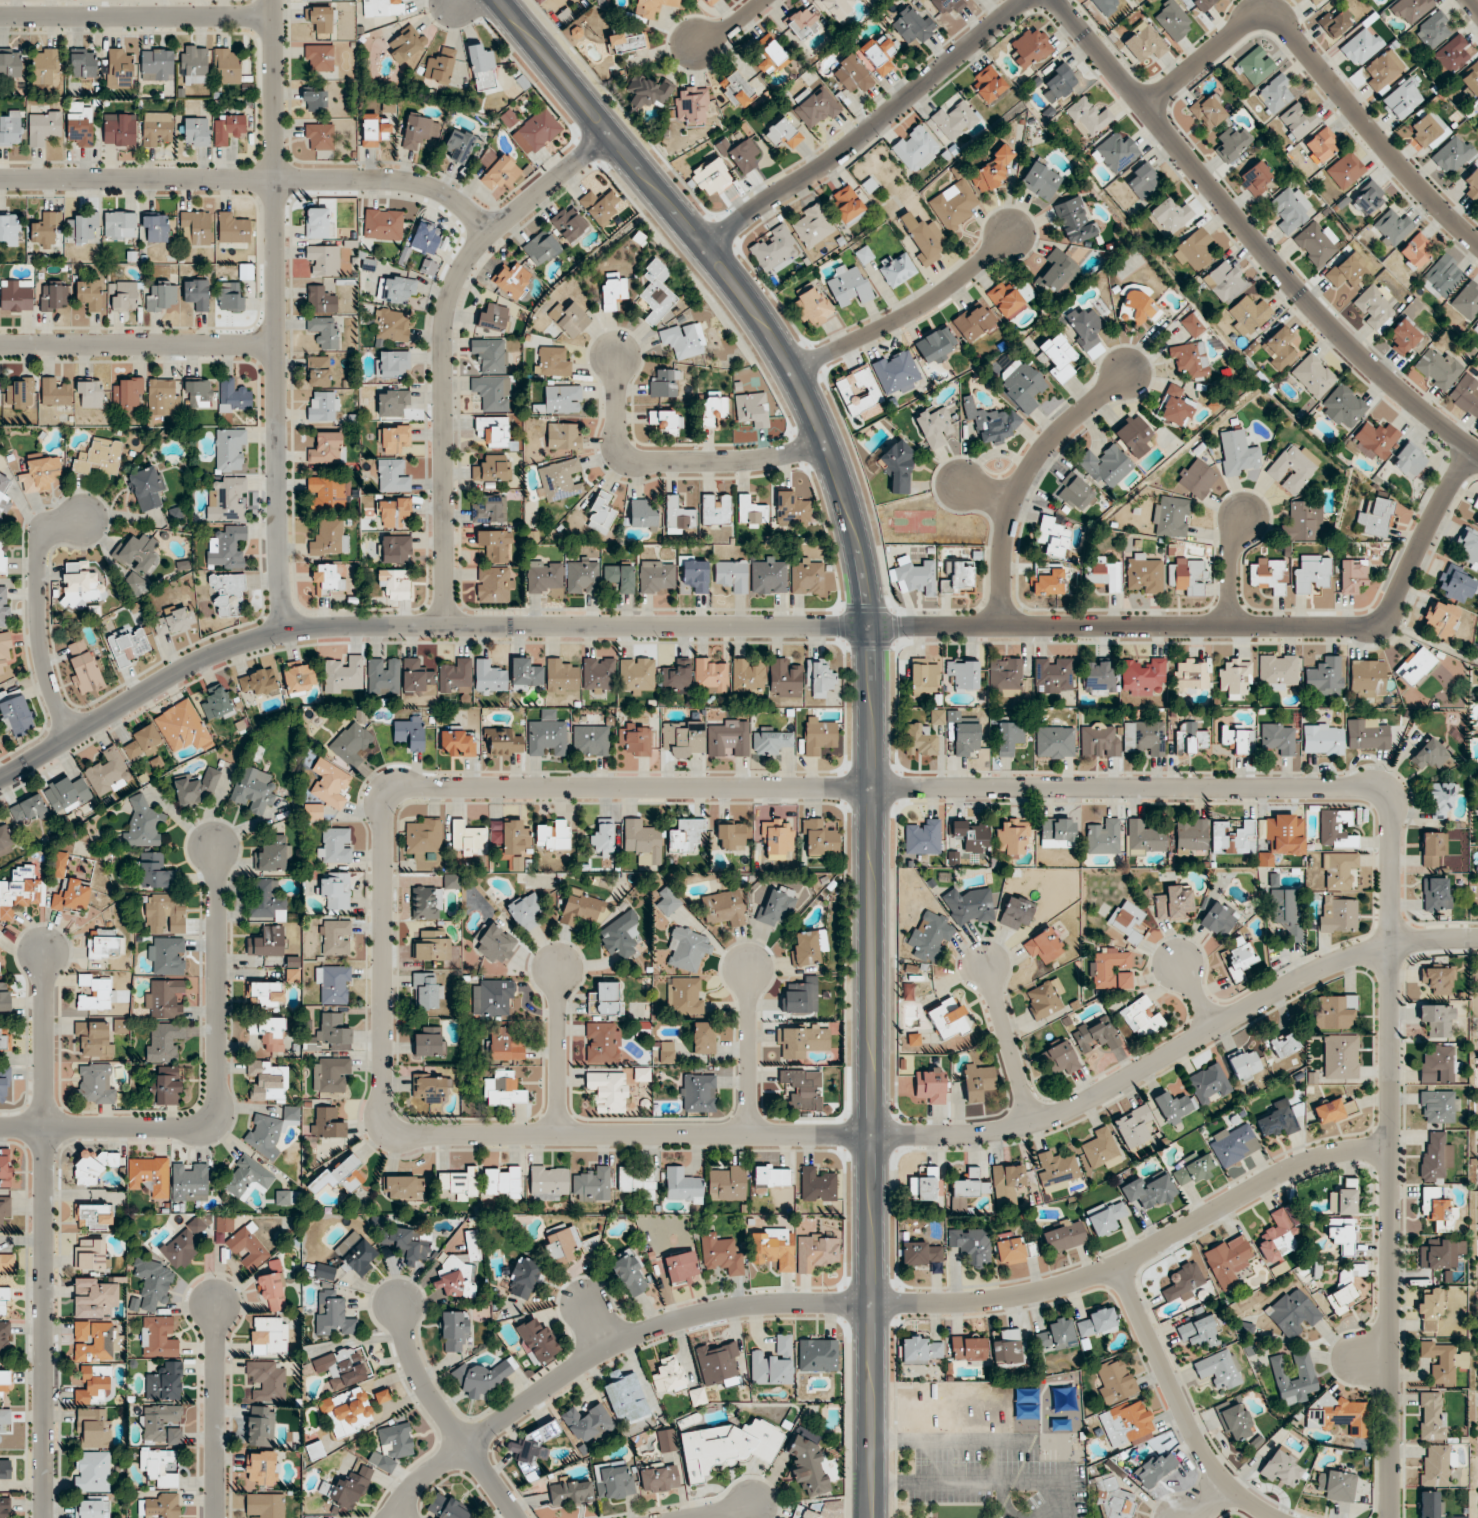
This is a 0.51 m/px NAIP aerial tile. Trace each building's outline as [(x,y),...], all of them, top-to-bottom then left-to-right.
[(403,0),(363,0),(364,17),(404,16),(403,0)] [(658,5),(679,8),(680,0),(637,0),(635,17),(656,20),(658,5)] [(858,4),(855,0),(815,0),(833,23),(858,4)] [(941,13),(950,5),(957,13),(967,4),(963,0),(930,0),(941,13)] [(1104,15),(1121,0),(1090,0),(1104,15)] [(1163,9),(1154,18),(1175,42),(1194,26),(1172,0),(1167,0),(1160,6),(1163,9)] [(1201,13),(1220,0),(1194,0),(1192,1),(1201,13)] [(1435,4),(1431,0),(1399,0),(1390,8),(1409,28),(1435,4)] [(816,27),(813,24),(818,19),(804,4),(784,23),(801,41),(816,27)] [(889,23),(908,44),(916,37),(921,43),(938,28),(928,16),(923,20),(910,5),(889,23)] [(314,33),(334,33),(334,8),(304,8),(304,22),(314,22),(314,33)] [(1451,34),(1443,24),(1448,20),(1440,10),(1414,30),(1429,50),(1451,34)] [(1352,27),(1341,11),(1331,17),(1328,12),(1317,19),(1330,40),(1352,27)] [(1136,62),(1152,53),(1155,59),(1166,52),(1150,22),(1122,38),(1136,62)] [(401,66),(426,41),(410,24),(385,50),(401,66)] [(1339,49),(1357,69),(1383,45),(1366,25),(1339,49)] [(1023,69),(1033,60),(1037,64),(1055,48),(1037,28),(1030,34),(1026,30),(1010,44),(1015,51),(1010,55),(1023,69)] [(642,34),(635,35),(634,29),(608,34),(612,55),(645,48),(642,34)] [(1463,48),(1468,44),(1458,33),(1432,56),(1449,75),(1470,56),(1463,48)] [(765,59),(757,66),(768,78),(790,59),(767,34),(757,42),(763,49),(759,53),(765,59)] [(871,38),(857,49),(881,78),(894,67),(888,59),(898,51),(885,35),(875,43),(871,38)] [(493,51),(483,53),(482,44),(469,46),(474,92),(497,89),(493,51)] [(334,72),(334,45),(305,45),(305,65),(313,65),(313,72),(334,72)] [(1267,55),(1258,45),(1235,65),(1254,86),(1277,67),(1267,55)] [(181,46),(181,78),(208,78),(208,46),(181,46)] [(457,50),(442,47),(439,57),(430,55),(424,79),(448,85),(457,50)] [(1367,82),(1376,93),(1406,69),(1389,47),(1364,68),(1372,78),(1367,82)] [(241,85),(241,57),(231,57),(231,48),(214,48),(214,74),(222,74),(222,85),(241,85)] [(0,49),(0,78),(22,78),(22,49),(0,49)] [(60,49),(33,49),(33,88),(60,88),(60,49)] [(70,78),(96,78),(96,49),(70,49),(70,78)] [(129,56),(129,49),(107,49),(107,89),(133,89),(133,56),(129,56)] [(173,81),(173,49),(141,49),(141,81),(173,81)] [(863,92),(875,83),(851,52),(838,62),(841,67),(833,73),(848,93),(858,86),(863,92)] [(1079,83),(1063,62),(1053,69),(1056,74),(1043,83),(1048,90),(1043,94),(1050,104),(1079,83)] [(1458,77),(1473,97),(1477,93),(1477,62),(1458,77)] [(969,83),(986,104),(1008,87),(990,65),(969,83)] [(750,102),(748,99),(755,94),(736,69),(720,82),(741,109),(750,102)] [(660,110),(670,92),(637,71),(626,90),(634,95),(629,104),(639,110),(645,101),(660,110)] [(1294,99),(1284,84),(1289,81),(1283,72),(1256,91),(1271,114),(1294,99)] [(1426,100),(1412,78),(1380,98),(1394,120),(1426,100)] [(302,103),(308,103),(308,112),(326,112),(326,88),(302,88),(302,103)] [(676,122),(708,120),(707,88),(679,89),(680,99),(675,99),(676,122)] [(1229,115),(1212,90),(1189,107),(1207,131),(1229,115)] [(1106,107),(1100,113),(1083,94),(1065,111),(1089,139),(1115,117),(1106,107)] [(941,107),(927,119),(951,145),(980,118),(963,99),(946,114),(941,107)] [(1304,110),(1297,101),(1278,117),(1297,140),(1321,121),(1314,112),(1305,119),(1301,113),(1304,110)] [(93,148),(93,102),(67,102),(67,140),(74,140),(74,148),(93,148)] [(515,132),(535,154),(563,129),(544,107),(515,132)] [(1426,153),(1450,131),(1430,109),(1411,126),(1416,132),(1411,137),(1426,153)] [(5,111),(5,119),(0,119),(0,147),(22,147),(22,111),(5,111)] [(63,112),(29,112),(29,148),(41,148),(41,139),(63,139),(63,112)] [(143,147),(172,147),(172,113),(143,113),(143,147)] [(135,114),(104,114),(104,146),(135,146),(135,114)] [(402,148),(422,152),(424,141),(436,144),(440,120),(408,114),(402,148)] [(214,147),(225,147),(225,136),(245,136),(245,115),(214,115),(214,147)] [(362,147),(381,147),(381,140),(390,140),(390,115),(362,115),(362,147)] [(804,139),(783,117),(764,135),(775,146),(782,140),(792,150),(804,139)] [(184,147),(209,147),(209,118),(184,118),(184,147)] [(305,124),(305,144),(314,144),(314,151),(334,151),(334,124),(305,124)] [(902,137),(890,147),(913,174),(942,150),(920,124),(903,139),(902,137)] [(1221,144),(1214,149),(1224,163),(1254,141),(1244,127),(1237,132),(1232,126),(1216,137),(1221,144)] [(1341,145),(1327,126),(1303,143),(1311,153),(1308,155),(1315,165),(1341,145)] [(441,155),(464,166),(477,138),(455,127),(441,155)] [(1123,140),(1116,131),(1090,152),(1099,163),(1102,160),(1114,175),(1142,153),(1128,136),(1123,140)] [(1468,142),(1465,145),(1455,135),(1430,157),(1448,178),(1477,151),(1468,142)] [(752,158),(759,152),(748,137),(727,153),(744,176),(757,165),(752,158)] [(984,195),(1007,171),(1003,167),(1015,154),(1003,143),(968,180),(984,195)] [(479,181),(497,195),(504,186),(510,191),(525,173),(502,154),(499,158),(490,150),(480,162),(489,169),(479,181)] [(1366,173),(1352,150),(1325,168),(1339,190),(1366,173)] [(708,199),(734,181),(717,157),(691,175),(708,199)] [(1276,176),(1261,158),(1238,178),(1253,196),(1276,176)] [(1049,201),(1062,176),(1032,161),(1019,187),(1049,201)] [(1161,183),(1144,162),(1131,172),(1135,176),(1126,183),(1141,200),(1161,183)] [(1470,187),(1465,193),(1473,200),(1477,195),(1477,167),(1477,165),(1463,180),(1470,187)] [(979,203),(963,178),(927,201),(948,233),(974,217),(969,209),(979,203)] [(1384,192),(1372,179),(1350,200),(1366,216),(1381,202),(1377,198),(1384,192)] [(1291,183),(1267,205),(1281,221),(1276,225),(1286,236),(1315,211),(1291,183)] [(829,196),(844,223),(865,210),(850,184),(829,196)] [(591,190),(578,201),(600,228),(618,213),(612,206),(619,200),(611,190),(599,200),(591,190)] [(1054,205),(1070,245),(1099,233),(1094,221),(1089,223),(1079,195),(1054,205)] [(1185,204),(1179,209),(1168,196),(1147,214),(1167,238),(1194,215),(1185,204)] [(834,235),(820,203),(802,210),(805,218),(793,223),(803,248),(834,235)] [(551,219),(566,244),(588,230),(573,205),(551,219)] [(306,208),(306,238),(328,238),(328,208),(306,208)] [(1405,215),(1401,219),(1389,208),(1372,226),(1394,247),(1416,224),(1405,215)] [(364,239),(402,242),(403,211),(366,209),(364,239)] [(898,217),(920,252),(916,255),(924,268),(941,257),(937,251),(947,245),(932,221),(925,225),(922,220),(916,223),(908,211),(898,217)] [(31,222),(31,245),(52,245),(52,234),(61,234),(61,212),(41,212),(41,222),(31,222)] [(104,240),(136,240),(136,212),(104,212),(104,240)] [(211,212),(180,212),(180,235),(189,235),(189,245),(211,245),(211,212)] [(250,222),(239,222),(239,212),(218,212),(218,243),(250,243),(250,222)] [(89,243),(90,233),(99,234),(99,215),(68,214),(67,242),(89,243)] [(0,237),(0,246),(18,246),(18,215),(0,215),(0,237)] [(168,215),(143,215),(143,243),(168,243),(168,215)] [(1338,240),(1327,226),(1322,230),(1314,220),(1292,238),(1317,269),(1339,251),(1334,244),(1338,240)] [(442,226),(417,222),(412,251),(436,255),(442,226)] [(748,248),(764,274),(772,269),(775,272),(802,254),(782,224),(770,231),(774,238),(765,244),(762,240),(748,248)] [(1174,249),(1194,274),(1215,257),(1205,245),(1212,240),(1202,227),(1174,249)] [(522,245),(535,266),(560,251),(547,230),(522,245)] [(1415,268),(1435,249),(1419,231),(1398,251),(1415,268)] [(1082,269),(1056,246),(1045,259),(1050,264),(1037,279),(1057,297),(1082,269)] [(307,247),(307,276),(338,276),(338,247),(307,247)] [(1336,288),(1346,279),(1353,286),(1371,269),(1353,250),(1324,276),(1336,288)] [(891,260),(888,256),(876,263),(891,288),(917,272),(905,251),(891,260)] [(1445,299),(1466,271),(1442,253),(1419,283),(1429,290),(1430,288),(1445,299)] [(419,272),(433,277),(438,264),(424,259),(419,272)] [(1246,282),(1224,259),(1202,279),(1224,303),(1246,282)] [(826,281),(839,309),(849,304),(848,300),(857,296),(861,304),(873,299),(857,265),(847,270),(844,264),(834,269),(837,276),(826,281)] [(218,282),(218,311),(243,311),(243,280),(252,280),(252,267),(241,267),(241,282),(218,282)] [(510,298),(527,298),(528,269),(511,268),(510,298)] [(678,299),(658,282),(660,280),(648,270),(643,276),(650,283),(638,297),(653,310),(644,321),(652,328),(678,299)] [(379,303),(406,304),(406,298),(416,299),(417,279),(380,277),(379,303)] [(1004,278),(986,293),(1008,321),(1026,306),(1004,278)] [(1477,312),(1477,285),(1471,279),(1449,303),(1469,321),(1477,312)] [(208,280),(184,280),(184,301),(195,301),(195,313),(208,313),(208,280)] [(1374,280),(1353,302),(1368,317),(1364,321),(1375,331),(1399,305),(1374,280)] [(33,311),(33,281),(0,281),(0,311),(33,311)] [(87,312),(100,312),(100,281),(77,281),(77,302),(88,302),(87,312)] [(146,313),(167,313),(167,303),(176,303),(176,282),(155,282),(155,288),(146,288),(146,313)] [(41,313),(60,313),(60,304),(68,304),(68,283),(41,283),(41,313)] [(112,311),(137,311),(137,283),(112,283),(112,311)] [(308,313),(337,313),(337,295),(327,295),(327,286),(308,286),(308,313)] [(803,322),(809,319),(814,329),(826,322),(824,317),(834,311),(822,291),(816,295),(812,288),(791,301),(803,322)] [(1249,335),(1274,312),(1262,299),(1255,305),(1246,294),(1227,311),(1249,335)] [(477,326),(503,334),(510,309),(484,302),(477,326)] [(546,316),(573,340),(592,320),(572,302),(565,310),(558,303),(546,316)] [(951,320),(966,343),(994,325),(981,304),(965,314),(963,312),(951,320)] [(1103,327),(1093,306),(1076,315),(1071,306),(1062,310),(1077,338),(1076,338),(1083,352),(1101,343),(1095,331),(1103,327)] [(409,343),(409,311),(377,310),(377,343),(409,343)] [(1179,321),(1193,338),(1205,329),(1191,312),(1179,321)] [(1401,357),(1423,334),(1404,317),(1386,335),(1394,343),(1391,346),(1401,357)] [(317,329),(317,349),(337,349),(337,318),(307,318),(307,329),(317,329)] [(658,331),(662,346),(671,344),(675,361),(706,352),(698,323),(680,327),(680,326),(658,331)] [(914,344),(928,367),(947,355),(945,352),(958,344),(946,324),(914,344)] [(1285,343),(1292,335),(1281,325),(1261,347),(1272,357),(1268,362),(1279,372),(1296,354),(1285,343)] [(1049,370),(1060,384),(1076,372),(1068,364),(1078,356),(1059,333),(1049,340),(1048,338),(1038,346),(1054,366),(1049,370)] [(507,374),(507,340),(471,340),(471,352),(481,352),(481,374),(507,374)] [(1168,347),(1169,357),(1177,356),(1180,379),(1208,375),(1204,341),(1168,347)] [(566,348),(540,347),(539,376),(571,376),(571,361),(566,361),(566,348)] [(1413,368),(1445,392),(1464,366),(1446,354),(1443,358),(1428,347),(1413,368)] [(885,397),(914,385),(913,382),(920,379),(909,349),(885,359),(885,358),(872,363),(885,397)] [(1338,377),(1310,351),(1290,374),(1317,400),(1338,377)] [(409,377),(409,352),(377,352),(377,377),(409,377)] [(329,357),(307,357),(307,388),(329,388),(329,357)] [(994,381),(1027,415),(1039,404),(1034,399),(1048,384),(1026,361),(1022,365),(1016,359),(994,381)] [(849,415),(883,401),(867,365),(834,380),(849,415)] [(675,398),(676,379),(679,379),(679,370),(656,370),(656,378),(650,378),(650,397),(675,398)] [(1476,388),(1477,386),(1477,381),(1466,372),(1447,397),(1476,419),(1477,417),(1477,390),(1476,388)] [(121,388),(113,388),(113,410),(142,410),(142,377),(121,377),(121,388)] [(510,413),(510,377),(471,377),(471,392),(482,392),(482,413),(510,413)] [(6,388),(6,408),(32,408),(32,378),(14,378),(14,388),(6,388)] [(61,378),(42,378),(42,407),(72,407),(72,386),(61,386),(61,378)] [(252,413),(252,388),(231,388),(231,378),(219,378),(219,413),(252,413)] [(212,409),(212,379),(184,379),(184,409),(212,409)] [(102,408),(102,380),(77,380),(77,408),(102,408)] [(148,416),(179,416),(179,380),(148,380),(148,416)] [(1369,407),(1341,382),(1321,404),(1327,409),(1323,413),(1338,426),(1342,422),(1350,429),(1369,407)] [(1196,403),(1180,396),(1183,389),(1172,383),(1157,417),(1184,429),(1196,403)] [(409,390),(379,390),(379,415),(409,415),(409,390)] [(335,392),(312,392),(312,399),(308,399),(308,422),(335,422),(335,392)] [(738,423),(753,421),(754,430),(770,428),(765,392),(734,396),(738,423)] [(961,397),(966,421),(975,419),(980,443),(992,441),(993,445),(1004,443),(1003,437),(1013,435),(1011,426),(1019,424),(1015,406),(976,414),(972,394),(961,397)] [(703,428),(720,428),(719,417),(727,417),(726,397),(702,398),(703,428)] [(674,411),(648,412),(649,425),(659,425),(659,434),(683,433),(682,417),(674,417),(674,411)] [(1149,448),(1144,443),(1155,433),(1137,413),(1113,434),(1136,459),(1149,448)] [(510,417),(476,417),(476,449),(510,449),(510,417)] [(1387,423),(1382,431),(1366,419),(1353,437),(1358,441),(1354,447),(1371,460),(1375,455),(1382,460),(1402,434),(1387,423)] [(582,450),(582,435),(578,435),(578,424),(548,424),(547,449),(582,450)] [(410,426),(379,426),(379,455),(400,455),(400,445),(410,445),(410,426)] [(1226,477),(1241,474),(1240,470),(1262,467),(1259,446),(1247,448),(1244,428),(1219,432),(1226,477)] [(216,472),(246,472),(246,429),(216,429),(216,472)] [(344,433),(318,433),(318,445),(310,445),(310,463),(344,463),(344,433)] [(123,442),(91,437),(89,450),(77,448),(73,473),(95,477),(95,478),(117,481),(123,442)] [(910,494),(911,442),(889,441),(888,455),(887,455),(885,493),(910,494)] [(1265,473),(1277,482),(1289,467),(1293,470),(1281,486),(1294,496),(1321,461),(1302,446),(1299,450),(1289,442),(1265,473)] [(1411,480),(1429,457),(1409,442),(1391,464),(1411,480)] [(1097,482),(1100,479),(1111,490),(1134,465),(1112,443),(1098,458),(1088,449),(1075,461),(1097,482)] [(48,453),(27,456),(32,492),(53,489),(52,478),(61,477),(59,458),(49,459),(48,453)] [(510,481),(510,456),(482,456),(482,465),(472,465),(472,481),(510,481)] [(1202,500),(1219,473),(1193,457),(1176,484),(1202,500)] [(547,503),(585,493),(583,483),(573,486),(570,474),(581,471),(578,458),(537,468),(547,503)] [(410,492),(410,470),(402,470),(402,460),(379,460),(379,492),(410,492)] [(127,475),(142,514),(162,507),(158,497),(167,493),(156,465),(127,475)] [(1060,484),(1064,487),(1057,495),(1079,513),(1096,492),(1070,471),(1060,484)] [(0,473),(0,522),(11,501),(3,497),(12,479),(0,473)] [(246,521),(246,478),(224,478),(224,486),(206,486),(206,521),(246,521)] [(346,511),(346,478),(308,478),(308,511),(346,511)] [(586,528),(606,536),(617,511),(607,508),(612,496),(599,490),(591,510),(593,511),(586,528)] [(793,492),(777,491),(776,526),(810,526),(810,500),(793,500),(793,492)] [(695,510),(677,509),(678,495),(667,495),(667,528),(694,529),(695,510)] [(702,525),(730,525),(730,495),(716,495),(702,495),(702,525)] [(768,524),(768,506),(749,505),(750,495),(738,495),(738,523),(768,524)] [(506,523),(506,496),(472,496),(472,523),(506,523)] [(1155,504),(1152,524),(1156,524),(1155,535),(1185,538),(1187,516),(1189,516),(1191,499),(1160,496),(1159,504),(1155,504)] [(1394,502),(1368,497),(1365,513),(1358,511),(1356,524),(1364,525),(1362,533),(1387,538),(1394,502)] [(409,519),(409,499),(379,499),(379,529),(400,529),(400,519),(409,519)] [(631,500),(630,529),(657,529),(658,501),(631,500)] [(1321,502),(1289,501),(1288,540),(1320,541),(1321,502)] [(1036,542),(1046,544),(1044,553),(1062,557),(1064,548),(1068,548),(1072,528),(1054,525),(1055,517),(1042,515),(1036,542)] [(348,556),(348,520),(319,520),(319,536),(309,536),(309,556),(348,556)] [(246,569),(245,551),(238,551),(238,544),(247,544),(246,526),(225,526),(225,534),(206,534),(207,569),(246,569)] [(1477,564),(1477,536),(1463,528),(1455,543),(1462,547),(1456,556),(1476,568),(1477,564)] [(486,544),(486,564),(509,564),(509,531),(477,531),(477,544),(486,544)] [(113,558),(132,571),(121,587),(140,599),(151,583),(143,578),(159,555),(153,551),(158,543),(143,534),(138,541),(128,534),(113,558)] [(411,536),(381,536),(381,565),(411,565),(411,536)] [(1144,594),(1162,594),(1162,560),(1144,560),(1144,553),(1129,553),(1128,588),(1144,589),(1144,594)] [(1294,569),(1294,593),(1310,593),(1310,585),(1330,585),(1330,556),(1300,556),(1300,569),(1294,569)] [(751,562),(752,594),(787,594),(786,562),(775,562),(775,557),(766,557),(766,562),(751,562)] [(935,560),(922,560),(922,566),(910,566),(910,557),(897,557),(897,568),(889,568),(888,581),(899,581),(899,591),(923,591),(923,597),(934,597),(935,560)] [(1121,593),(1120,557),(1086,558),(1087,585),(1107,585),(1107,593),(1121,593)] [(1204,595),(1204,580),(1207,580),(1207,570),(1204,570),(1204,559),(1176,559),(1176,564),(1168,564),(1168,581),(1173,581),(1173,590),(1185,590),(1185,595),(1204,595)] [(1249,564),(1249,587),(1273,586),(1273,595),(1286,595),(1285,559),(1257,559),(1257,564),(1249,564)] [(1341,593),(1358,592),(1358,585),(1368,585),(1367,559),(1340,560),(1341,593)] [(567,560),(567,594),(598,594),(599,562),(589,562),(589,561),(567,560)] [(562,564),(543,564),(542,561),(527,561),(528,594),(546,594),(546,589),(563,589),(562,564)] [(683,586),(694,586),(694,594),(708,594),(708,561),(682,562),(683,586)] [(747,595),(747,562),(715,561),(715,586),(733,586),(732,595),(747,595)] [(791,595),(828,595),(828,591),(835,591),(835,572),(824,572),(824,563),(809,563),(809,561),(792,561),(791,595)] [(973,567),(962,567),(962,561),(948,561),(948,580),(940,580),(940,592),(960,593),(961,585),(973,586),(973,567)] [(102,571),(89,571),(89,562),(62,562),(63,608),(102,608),(102,571)] [(675,563),(641,562),(640,594),(667,595),(667,589),(675,589),(675,563)] [(332,598),(332,589),(345,589),(345,575),(335,575),(335,565),(312,565),(312,598),(332,598)] [(604,566),(604,583),(620,583),(619,594),(634,595),(634,566),(604,566)] [(1465,596),(1472,599),(1477,584),(1477,579),(1446,566),(1437,588),(1446,591),(1444,596),(1462,604),(1465,596)] [(477,568),(477,604),(510,604),(510,590),(513,590),(513,568),(477,568)] [(1063,569),(1051,568),(1051,575),(1034,575),(1033,594),(1067,595),(1067,580),(1063,580),(1063,569)] [(389,600),(411,600),(411,570),(378,570),(378,581),(389,581),(389,600)] [(243,574),(208,575),(208,588),(217,588),(218,618),(244,617),(243,574)] [(10,627),(10,587),(0,587),(0,627),(10,627)] [(1447,639),(1458,609),(1431,599),(1420,629),(1447,639)] [(164,615),(165,617),(152,622),(159,640),(198,624),(191,604),(164,615)] [(107,639),(118,667),(156,652),(145,624),(107,639)] [(15,663),(11,632),(0,634),(0,677),(8,676),(6,664),(15,663)] [(105,687),(88,638),(64,647),(82,696),(105,687)] [(1410,687),(1436,660),(1420,645),(1394,672),(1410,687)] [(325,694),(363,694),(363,656),(344,656),(344,659),(324,659),(325,694)] [(1285,689),(1285,685),(1297,685),(1298,656),(1259,656),(1259,689),(1285,689)] [(1305,668),(1306,695),(1342,694),(1341,656),(1324,656),(1324,663),(1316,663),(1317,668),(1305,668)] [(512,691),(527,691),(527,686),(544,686),(544,666),(530,666),(530,658),(513,658),(512,691)] [(547,694),(565,694),(565,691),(579,691),(579,666),(562,665),(562,659),(547,658),(547,694)] [(615,660),(597,661),(597,658),(583,659),(584,691),(615,691),(615,660)] [(696,686),(716,686),(716,693),(728,693),(727,663),(709,664),(709,658),(695,659),(696,686)] [(769,696),(792,696),(793,691),(801,691),(802,666),(788,665),(788,659),(770,658),(769,696)] [(989,658),(989,695),(1014,695),(1014,688),(1021,688),(1021,658),(989,658)] [(1072,658),(1055,658),(1055,665),(1048,665),(1048,658),(1034,658),(1035,692),(1073,691),(1072,658)] [(368,659),(368,695),(400,695),(400,659),(368,659)] [(423,659),(403,659),(403,691),(433,691),(433,670),(423,670),(423,659)] [(472,659),(452,659),(452,667),(439,667),(439,693),(472,693),(472,659)] [(491,669),(491,659),(476,659),(476,693),(507,693),(507,669),(491,669)] [(620,660),(619,691),(632,692),(632,695),(641,696),(641,691),(654,691),(655,659),(635,659),(635,660),(620,660)] [(661,690),(690,691),(691,659),(676,659),(676,668),(662,668),(661,690)] [(732,659),(733,693),(765,692),(765,659),(752,659),(732,659)] [(810,659),(808,699),(825,699),(826,690),(834,691),(835,672),(826,671),(826,660),(810,659)] [(979,660),(946,661),(947,675),(954,675),(954,689),(979,689),(979,660)] [(1206,690),(1206,661),(1175,660),(1175,681),(1179,681),(1179,690),(1206,690)] [(1374,698),(1374,677),(1384,677),(1384,660),(1350,660),(1350,691),(1358,691),(1358,697),(1374,698)] [(1114,694),(1114,661),(1085,662),(1086,694),(1114,694)] [(1251,684),(1252,661),(1224,661),(1224,670),(1219,670),(1219,690),(1228,690),(1228,700),(1245,700),(1245,683),(1251,684)] [(284,665),(285,693),(316,691),(314,663),(284,665)] [(937,664),(911,664),(910,695),(937,695),(937,664)] [(237,677),(242,692),(252,689),(254,697),(278,690),(271,667),(237,677)] [(1375,678),(1375,695),(1385,694),(1384,678),(1375,678)] [(210,724),(235,711),(222,684),(206,692),(209,699),(200,703),(210,724)] [(24,687),(0,693),(0,716),(4,732),(14,730),(16,738),(35,732),(24,687)] [(196,750),(211,742),(189,699),(153,717),(171,754),(193,743),(196,750)] [(529,757),(543,756),(543,749),(553,748),(553,757),(566,757),(566,722),(556,722),(556,709),(541,710),(541,722),(528,722),(529,757)] [(945,710),(930,709),(930,724),(945,724),(945,710)] [(960,710),(946,710),(946,722),(960,722),(960,710)] [(837,748),(837,723),(817,722),(817,717),(806,717),(805,757),(820,757),(820,747),(837,748)] [(423,752),(423,718),(393,718),(393,741),(404,741),(404,752),(423,752)] [(1347,719),(1348,749),(1390,748),(1389,725),(1377,725),(1377,718),(1347,719)] [(328,747),(354,772),(380,745),(354,720),(328,747)] [(708,726),(707,757),(724,758),(724,748),(734,748),(734,757),(749,757),(749,721),(724,721),(724,726),(708,726)] [(662,751),(670,751),(670,759),(688,759),(688,754),(703,754),(704,722),(687,722),(687,725),(662,725),(662,751)] [(998,756),(1013,757),(1014,743),(1025,743),(1025,722),(999,722),(998,756)] [(1165,722),(1123,722),(1123,753),(1147,752),(1147,757),(1165,756),(1165,722)] [(1177,754),(1195,753),(1195,749),(1209,749),(1209,731),(1197,731),(1197,722),(1176,722),(1177,754)] [(980,756),(979,723),(953,723),(954,756),(980,756)] [(1279,748),(1280,756),(1294,756),(1293,727),(1283,727),(1283,723),(1260,723),(1261,748),(1279,748)] [(937,755),(937,735),(929,735),(929,724),(904,724),(905,755),(937,755)] [(1303,754),(1343,754),(1344,728),(1329,728),(1329,725),(1303,724),(1303,754)] [(163,745),(151,725),(121,744),(133,764),(163,745)] [(1120,737),(1115,737),(1115,725),(1080,725),(1081,757),(1120,756),(1120,737)] [(1221,743),(1234,743),(1234,756),(1254,756),(1254,730),(1244,730),(1244,725),(1235,725),(1235,728),(1221,727),(1221,743)] [(609,757),(609,727),(574,726),(573,756),(609,757)] [(650,757),(651,728),(634,727),(634,726),(620,726),(619,745),(628,745),(628,756),(650,757)] [(1036,727),(1037,758),(1075,757),(1074,726),(1036,727)] [(475,757),(475,731),(441,731),(441,757),(475,757)] [(778,755),(778,748),(793,748),(794,733),(753,732),(753,754),(778,755)] [(1421,770),(1427,763),(1436,771),(1451,752),(1430,735),(1410,761),(1421,770)] [(511,753),(523,753),(523,736),(511,737),(511,753)] [(98,799),(133,781),(115,745),(99,753),(104,762),(84,772),(98,799)] [(355,775),(318,758),(311,773),(319,776),(309,796),(338,810),(355,775)] [(278,776),(242,765),(229,805),(266,816),(278,776)] [(178,806),(220,798),(215,769),(203,772),(204,777),(174,783),(178,806)] [(57,817),(93,799),(83,779),(73,784),(69,776),(43,789),(57,817)] [(1432,820),(1447,818),(1446,809),(1457,808),(1454,782),(1428,785),(1432,820)] [(129,798),(131,806),(131,830),(123,834),(123,847),(161,847),(161,836),(158,827),(166,824),(166,813),(150,812),(143,793),(129,798)] [(14,823),(47,814),(42,797),(9,805),(14,823)] [(322,807),(306,807),(306,820),(322,820),(322,807)] [(1351,810),(1320,810),(1320,846),(1358,846),(1358,834),(1341,834),(1341,825),(1351,825),(1351,810)] [(1303,815),(1273,815),(1273,818),(1265,818),(1265,841),(1269,841),(1269,853),(1257,853),(1257,867),(1273,867),(1273,854),(1303,854),(1303,815)] [(0,819),(0,857),(17,849),(3,818),(0,819)] [(406,859),(426,859),(426,852),(441,852),(441,818),(406,818),(406,859)] [(1119,818),(1103,818),(1103,824),(1086,825),(1087,854),(1119,853),(1119,818)] [(1127,818),(1128,853),(1166,852),(1165,828),(1143,829),(1143,818),(1127,818)] [(1207,818),(1193,818),(1193,822),(1177,822),(1176,849),(1207,850),(1207,818)] [(613,819),(598,819),(598,834),(592,834),(592,853),(613,853),(613,819)] [(624,852),(638,852),(638,866),(661,866),(661,828),(642,828),(642,819),(625,819),(624,852)] [(807,855),(839,855),(839,832),(823,832),(823,819),(803,819),(803,828),(807,828),(807,855)] [(905,825),(905,854),(940,854),(940,819),(922,819),(922,824),(905,825)] [(1041,848),(1075,847),(1075,819),(1041,819),(1041,848)] [(1255,820),(1242,819),(1242,829),(1235,828),(1234,853),(1248,853),(1248,841),(1255,841),(1255,820)] [(486,829),(464,829),(464,820),(453,820),(453,854),(486,854),(486,829)] [(510,872),(524,872),(523,848),(532,848),(532,829),(523,829),(523,820),(509,820),(510,872)] [(536,826),(537,849),(570,848),(569,829),(564,829),(564,820),(555,820),(555,826),(536,826)] [(668,830),(669,853),(695,852),(695,844),(700,844),(699,832),(705,832),(705,820),(677,820),(678,830),(668,830)] [(762,820),(761,836),(767,836),(766,854),(793,854),(794,832),(789,832),(789,824),(782,823),(782,821),(762,820)] [(963,839),(963,852),(987,852),(987,825),(966,825),(966,821),(951,820),(951,839),(963,839)] [(997,850),(1007,850),(1007,857),(1024,856),(1023,844),(1030,843),(1029,820),(1001,821),(1001,831),(996,831),(997,850)] [(1225,822),(1212,821),(1212,850),(1227,850),(1227,836),(1225,836),(1225,822)] [(744,824),(719,825),(720,852),(745,851),(744,824)] [(351,863),(351,829),(319,829),(319,863),(351,863)] [(1422,867),(1437,867),(1437,856),(1445,855),(1444,832),(1421,833),(1422,867)] [(257,872),(288,872),(288,844),(257,844),(257,872)] [(86,915),(91,883),(64,878),(69,854),(57,852),(53,877),(59,879),(54,909),(86,915)] [(140,888),(174,888),(174,871),(164,871),(164,853),(140,853),(140,888)] [(1358,853),(1323,854),(1323,870),(1327,869),(1327,889),(1351,889),(1350,868),(1359,868),(1358,853)] [(14,922),(14,906),(41,906),(41,877),(33,878),(33,866),(11,866),(11,886),(0,886),(0,922),(14,922)] [(350,873),(321,873),(321,900),(328,900),(328,909),(350,909),(350,873)] [(1451,910),(1451,897),(1447,897),(1447,877),(1423,878),(1423,911),(1451,910)] [(286,911),(286,898),(277,898),(277,881),(250,881),(250,918),(278,918),(278,911),(286,911)] [(666,918),(683,903),(667,886),(658,894),(663,899),(655,906),(666,918)] [(791,909),(797,893),(780,886),(778,892),(771,889),(764,909),(760,907),(755,921),(777,929),(785,907),(791,909)] [(412,920),(441,920),(441,887),(412,887),(412,920)] [(990,888),(957,892),(957,891),(948,892),(951,924),(994,919),(990,888)] [(1299,941),(1299,889),(1272,889),(1272,922),(1280,922),(1280,941),(1299,941)] [(746,925),(739,890),(701,897),(706,925),(729,921),(731,928),(746,925)] [(523,934),(541,923),(536,914),(545,909),(534,891),(507,907),(523,934)] [(559,925),(573,928),(576,918),(598,923),(604,901),(568,891),(559,925)] [(1027,926),(1035,905),(1009,894),(998,922),(1017,930),(1020,923),(1027,926)] [(145,895),(145,934),(186,934),(186,895),(145,895)] [(1357,899),(1332,899),(1332,895),(1322,895),(1321,932),(1357,932),(1357,899)] [(1146,913),(1123,899),(1108,923),(1128,935),(1125,940),(1136,946),(1148,927),(1140,922),(1146,913)] [(1199,923),(1223,939),(1240,914),(1226,905),(1224,908),(1214,901),(1199,923)] [(596,934),(611,955),(616,952),(622,960),(639,948),(633,938),(639,934),(633,924),(639,920),(631,909),(596,934)] [(955,927),(946,923),(948,919),(926,909),(917,929),(913,928),(907,942),(916,946),(912,954),(934,964),(944,940),(949,943),(955,927)] [(321,921),(321,957),(351,957),(351,921),(321,921)] [(473,947),(500,969),(521,941),(511,933),(508,936),(492,923),(473,947)] [(283,956),(283,926),(263,926),(263,937),(247,937),(247,956),(283,956)] [(1065,950),(1049,926),(1022,944),(1031,957),(1037,954),(1044,965),(1065,950)] [(668,965),(695,975),(702,953),(709,956),(714,941),(675,927),(667,949),(673,951),(668,965)] [(124,959),(124,939),(115,939),(115,932),(88,932),(88,959),(124,959)] [(448,933),(414,933),(414,960),(448,960),(448,933)] [(1233,983),(1245,978),(1241,968),(1258,962),(1249,941),(1243,943),(1240,936),(1232,939),(1235,947),(1227,950),(1233,963),(1227,966),(1233,983)] [(185,976),(185,939),(148,938),(147,964),(156,964),(156,975),(185,976)] [(1132,989),(1132,973),(1112,973),(1112,967),(1134,966),(1134,952),(1118,952),(1118,949),(1094,950),(1094,989),(1132,989)] [(351,967),(316,967),(316,987),(321,987),(321,1005),(351,1005),(351,967)] [(1420,967),(1420,985),(1433,985),(1432,995),(1454,995),(1454,968),(1420,967)] [(413,1009),(442,1009),(442,984),(433,984),(433,973),(413,973),(413,1009)] [(77,1011),(113,1010),(113,975),(78,975),(78,986),(88,986),(88,996),(77,996),(77,1011)] [(1023,993),(1036,1020),(1064,1007),(1058,995),(1064,992),(1057,977),(1023,993)] [(703,1015),(704,1001),(699,1001),(700,978),(669,978),(669,1015),(703,1015)] [(145,989),(145,1011),(153,1011),(153,1020),(184,1019),(184,1004),(176,1004),(176,992),(185,992),(185,981),(154,981),(154,989),(145,989)] [(514,1007),(515,982),(477,981),(476,1018),(508,1018),(508,1007),(514,1007)] [(588,1015),(620,1015),(620,982),(597,983),(597,993),(588,993),(588,1015)] [(11,1012),(10,983),(0,983),(0,1012),(11,1012)] [(285,1009),(285,983),(249,983),(249,1009),(285,1009)] [(817,1014),(817,984),(794,983),(794,992),(785,992),(784,1014),(817,1014)] [(914,983),(902,984),(903,1000),(914,1000),(914,983)] [(1140,1042),(1165,1026),(1151,1005),(1152,1005),(1145,994),(1119,1011),(1140,1042)] [(1321,1029),(1355,1028),(1355,1007),(1358,1007),(1357,995),(1320,996),(1321,1029)] [(940,1040),(958,1032),(959,1035),(969,1031),(962,1015),(966,1013),(962,1004),(956,1006),(952,998),(927,1009),(940,1040)] [(1429,1037),(1454,1037),(1454,1005),(1419,1006),(1419,1022),(1429,1022),(1429,1037)] [(328,1052),(351,1052),(352,1025),(342,1025),(342,1014),(317,1014),(317,1042),(328,1042),(328,1052)] [(1121,1044),(1108,1018),(1088,1028),(1086,1024),(1071,1031),(1082,1053),(1105,1042),(1109,1050),(1121,1044)] [(248,1020),(248,1036),(258,1036),(258,1045),(266,1045),(266,1053),(285,1053),(284,1019),(248,1020)] [(694,1055),(714,1055),(714,1022),(693,1022),(694,1055)] [(113,1023),(76,1023),(76,1046),(82,1046),(82,1057),(113,1057),(113,1023)] [(588,1063),(620,1064),(620,1032),(615,1032),(615,1024),(586,1023),(586,1037),(589,1037),(588,1063)] [(146,1063),(176,1063),(176,1041),(184,1041),(184,1024),(146,1024),(146,1063)] [(2,1025),(0,1025),(0,1050),(11,1050),(11,1032),(2,1032),(2,1025)] [(442,1057),(442,1027),(423,1027),(423,1036),(414,1036),(414,1057),(442,1057)] [(782,1060),(805,1060),(805,1052),(830,1052),(829,1029),(819,1029),(819,1028),(776,1029),(777,1044),(781,1044),(782,1060)] [(1300,1050),(1293,1031),(1269,1040),(1277,1059),(1300,1050)] [(907,1034),(908,1046),(921,1045),(919,1033),(907,1034)] [(1324,1035),(1325,1079),(1358,1078),(1357,1034),(1324,1035)] [(510,1060),(525,1060),(525,1037),(510,1037),(510,1060)] [(1081,1068),(1066,1039),(1042,1051),(1054,1074),(1064,1069),(1067,1075),(1081,1068)] [(674,1064),(674,1042),(660,1043),(660,1064),(674,1064)] [(1263,1071),(1253,1047),(1227,1058),(1237,1082),(1263,1071)] [(313,1093),(341,1093),(341,1081),(350,1081),(350,1058),(313,1058),(313,1093)] [(287,1105),(288,1070),(275,1069),(275,1062),(248,1061),(247,1079),(257,1079),(257,1086),(248,1086),(248,1103),(287,1105)] [(1202,1106),(1210,1102),(1207,1097),(1218,1091),(1221,1097),(1233,1090),(1217,1062),(1187,1078),(1202,1106)] [(994,1066),(975,1067),(974,1063),(963,1064),(965,1103),(982,1103),(981,1090),(995,1089),(994,1066)] [(115,1105),(115,1084),(110,1084),(110,1064),(78,1064),(78,1105),(115,1105)] [(181,1106),(181,1068),(156,1068),(156,1106),(181,1106)] [(650,1068),(634,1069),(634,1082),(650,1082),(650,1068)] [(927,1104),(944,1105),(945,1069),(931,1069),(931,1071),(915,1071),(914,1098),(927,1098),(927,1104)] [(0,1071),(0,1102),(11,1102),(11,1071),(0,1071)] [(484,1106),(526,1106),(526,1091),(516,1091),(516,1071),(494,1072),(494,1079),(484,1079),(484,1106)] [(821,1072),(779,1071),(779,1083),(791,1083),(791,1087),(798,1087),(798,1094),(789,1094),(788,1110),(821,1111),(821,1098),(813,1098),(814,1088),(820,1088),(821,1072)] [(595,1114),(625,1114),(625,1097),(626,1097),(627,1074),(586,1073),(586,1090),(596,1090),(595,1114)] [(715,1113),(716,1075),(683,1075),(682,1112),(715,1113)] [(413,1103),(450,1103),(450,1077),(413,1077),(413,1103)] [(1167,1124),(1194,1112),(1186,1093),(1170,1100),(1167,1091),(1155,1096),(1167,1124)] [(1457,1091),(1420,1091),(1420,1106),(1424,1106),(1424,1123),(1455,1123),(1454,1111),(1457,1111),(1457,1091)] [(1256,1119),(1262,1137),(1284,1129),(1286,1135),(1299,1130),(1287,1097),(1266,1104),(1270,1114),(1256,1119)] [(1314,1106),(1320,1125),(1345,1118),(1340,1098),(1314,1106)] [(1345,1112),(1357,1109),(1353,1099),(1342,1103),(1345,1112)] [(1144,1123),(1153,1119),(1146,1104),(1113,1119),(1126,1149),(1150,1138),(1144,1123)] [(299,1108),(283,1108),(282,1117),(249,1116),(248,1154),(280,1155),(281,1126),(299,1126),(299,1108)] [(346,1137),(346,1118),(336,1118),(336,1108),(312,1108),(312,1137),(346,1137)] [(1227,1132),(1226,1129),(1208,1137),(1222,1167),(1261,1149),(1248,1122),(1227,1132)] [(1106,1169),(1123,1161),(1106,1125),(1093,1131),(1096,1138),(1080,1145),(1084,1153),(1080,1155),(1088,1171),(1104,1164),(1106,1169)] [(1453,1168),(1452,1144),(1445,1144),(1445,1132),(1428,1132),(1428,1152),(1421,1152),(1421,1182),(1435,1182),(1435,1177),(1445,1177),(1445,1168),(1453,1168)] [(1180,1185),(1191,1179),(1193,1182),(1216,1170),(1205,1149),(1170,1168),(1180,1185)] [(12,1187),(12,1150),(0,1150),(0,1187),(12,1187)] [(1074,1152),(1053,1158),(1050,1150),(1034,1154),(1044,1194),(1070,1186),(1069,1180),(1080,1177),(1074,1152)] [(118,1168),(119,1154),(78,1152),(76,1185),(99,1186),(100,1166),(118,1168)] [(370,1177),(348,1153),(307,1188),(313,1195),(327,1183),(332,1190),(338,1184),(349,1196),(370,1177)] [(245,1203),(255,1187),(266,1194),(277,1176),(243,1155),(222,1189),(245,1203)] [(129,1158),(129,1189),(149,1189),(149,1200),(169,1200),(169,1158),(129,1158)] [(208,1164),(172,1164),(172,1201),(208,1201),(208,1164)] [(1024,1164),(992,1166),(994,1203),(1014,1203),(1014,1185),(1025,1185),(1024,1164)] [(611,1167),(594,1166),(594,1174),(575,1174),(574,1201),(610,1201),(611,1167)] [(708,1171),(709,1201),(746,1200),(745,1166),(730,1166),(730,1170),(708,1171)] [(772,1170),(772,1166),(755,1166),(755,1186),(782,1186),(782,1170),(772,1170)] [(837,1174),(815,1174),(815,1166),(801,1166),(801,1202),(837,1202),(837,1174)] [(439,1193),(457,1193),(457,1201),(477,1201),(477,1167),(467,1167),(467,1175),(438,1175),(439,1193)] [(560,1201),(560,1195),(569,1195),(569,1169),(544,1169),(544,1167),(531,1167),(531,1201),(560,1201)] [(683,1167),(666,1167),(667,1201),(703,1201),(702,1177),(684,1178),(683,1167)] [(937,1200),(936,1167),(925,1167),(926,1177),(908,1177),(908,1194),(918,1193),(918,1200),(937,1200)] [(979,1197),(979,1167),(968,1167),(968,1180),(952,1179),(951,1196),(979,1197)] [(520,1198),(520,1168),(484,1168),(484,1198),(520,1198)] [(619,1192),(648,1191),(648,1200),(654,1200),(653,1168),(618,1169),(619,1192)] [(1177,1194),(1166,1173),(1143,1184),(1140,1177),(1120,1187),(1128,1203),(1137,1198),(1143,1211),(1177,1194)] [(423,1200),(423,1177),(385,1177),(385,1200),(423,1200)] [(1439,1187),(1422,1187),(1422,1213),(1432,1213),(1432,1229),(1452,1229),(1451,1219),(1457,1219),(1457,1207),(1451,1207),(1451,1199),(1439,1199),(1439,1187)] [(1329,1214),(1356,1213),(1356,1189),(1329,1190),(1329,1214)] [(276,1205),(289,1205),(289,1192),(276,1192),(276,1205)] [(0,1198),(0,1230),(0,1219),(11,1219),(11,1198),(0,1198)] [(1098,1238),(1118,1227),(1115,1221),(1128,1214),(1121,1200),(1106,1208),(1104,1202),(1084,1212),(1098,1238)] [(113,1205),(77,1205),(77,1230),(113,1230),(113,1205)] [(1266,1264),(1298,1248),(1292,1236),(1300,1232),(1287,1205),(1269,1214),(1275,1225),(1262,1231),(1267,1240),(1257,1246),(1266,1264)] [(210,1228),(197,1215),(159,1252),(180,1273),(199,1253),(192,1246),(210,1228)] [(216,1218),(216,1232),(234,1232),(234,1218),(216,1218)] [(1353,1219),(1327,1218),(1326,1235),(1331,1236),(1331,1243),(1340,1244),(1340,1256),(1352,1256),(1353,1219)] [(224,1243),(239,1260),(250,1274),(273,1254),(247,1224),(224,1243)] [(427,1261),(431,1234),(382,1226),(379,1246),(407,1251),(405,1267),(415,1268),(416,1259),(427,1261)] [(540,1240),(550,1267),(575,1257),(573,1251),(583,1248),(574,1226),(540,1240)] [(948,1230),(948,1248),(969,1247),(969,1268),(982,1268),(982,1261),(990,1261),(989,1229),(948,1230)] [(793,1273),(793,1230),(766,1230),(766,1234),(751,1234),(751,1263),(778,1263),(778,1273),(793,1273)] [(334,1253),(361,1278),(381,1256),(354,1231),(334,1253)] [(467,1260),(477,1260),(477,1232),(467,1232),(467,1260)] [(700,1234),(704,1270),(727,1267),(728,1277),(744,1276),(742,1253),(735,1254),(734,1239),(716,1241),(716,1232),(700,1234)] [(1222,1292),(1237,1284),(1232,1274),(1250,1265),(1246,1258),(1252,1254),(1242,1233),(1202,1253),(1222,1292)] [(798,1237),(797,1275),(813,1275),(813,1265),(838,1266),(838,1237),(798,1237)] [(1419,1268),(1456,1268),(1455,1255),(1464,1255),(1464,1240),(1439,1240),(1439,1245),(1419,1245),(1419,1268)] [(75,1271),(109,1271),(109,1241),(75,1241),(75,1271)] [(927,1246),(927,1241),(901,1242),(902,1264),(943,1263),(942,1246),(927,1246)] [(631,1299),(652,1286),(629,1251),(609,1264),(631,1299)] [(702,1280),(694,1251),(664,1259),(670,1285),(686,1282),(687,1284),(702,1280)] [(14,1275),(14,1256),(0,1255),(0,1275),(14,1275)] [(155,1313),(157,1303),(166,1305),(175,1268),(136,1259),(132,1276),(145,1279),(138,1309),(155,1313)] [(517,1264),(507,1293),(529,1301),(541,1265),(524,1259),(522,1265),(517,1264)] [(1195,1260),(1168,1273),(1174,1285),(1161,1291),(1166,1303),(1180,1296),(1183,1301),(1194,1296),(1191,1290),(1206,1283),(1195,1260)] [(445,1297),(471,1299),(474,1263),(442,1261),(440,1289),(446,1289),(445,1297)] [(1366,1264),(1339,1264),(1339,1293),(1332,1293),(1332,1312),(1346,1312),(1345,1298),(1354,1298),(1354,1276),(1366,1276),(1366,1264)] [(315,1277),(333,1280),(335,1268),(317,1265),(315,1277)] [(287,1309),(279,1273),(257,1278),(266,1314),(287,1309)] [(116,1284),(76,1284),(76,1303),(85,1303),(85,1315),(116,1315),(116,1284)] [(1310,1327),(1323,1316),(1296,1286),(1265,1313),(1290,1341),(1303,1330),(1298,1324),(1303,1319),(1310,1327)] [(1436,1331),(1436,1315),(1442,1315),(1443,1289),(1430,1288),(1430,1294),(1421,1294),(1420,1331),(1436,1331)] [(0,1289),(0,1318),(10,1318),(10,1289),(0,1289)] [(316,1290),(316,1335),(358,1336),(359,1319),(346,1319),(346,1300),(336,1300),(337,1291),(316,1290)] [(1076,1322),(1080,1338),(1117,1329),(1112,1307),(1087,1313),(1088,1319),(1076,1322)] [(461,1343),(469,1343),(469,1312),(442,1312),(442,1353),(461,1353),(461,1343)] [(1222,1343),(1211,1314),(1176,1327),(1183,1345),(1196,1340),(1200,1351),(1222,1343)] [(178,1338),(172,1338),(172,1317),(142,1317),(142,1358),(178,1358),(178,1338)] [(1049,1330),(1035,1334),(1039,1348),(1053,1345),(1055,1350),(1076,1345),(1070,1317),(1047,1322),(1049,1330)] [(287,1356),(287,1318),(251,1318),(251,1356),(287,1356)] [(547,1327),(542,1330),(537,1318),(518,1326),(535,1364),(559,1353),(547,1327)] [(74,1363),(113,1363),(113,1351),(117,1351),(117,1322),(74,1322),(74,1363)] [(1000,1329),(1000,1341),(993,1341),(993,1364),(1021,1363),(1020,1329),(1000,1329)] [(751,1385),(792,1385),(792,1335),(776,1335),(776,1357),(768,1357),(768,1359),(763,1359),(763,1351),(751,1351),(751,1385)] [(942,1343),(926,1342),(926,1338),(902,1337),(901,1364),(927,1364),(927,1358),(942,1358),(942,1343)] [(950,1338),(950,1351),(953,1351),(954,1360),(986,1359),(986,1337),(950,1338)] [(838,1341),(799,1340),(798,1372),(837,1373),(838,1341)] [(1455,1383),(1455,1368),(1468,1368),(1468,1352),(1455,1352),(1455,1345),(1433,1344),(1433,1341),(1420,1341),(1420,1357),(1438,1357),(1438,1364),(1431,1364),(1431,1383),(1455,1383)] [(704,1387),(723,1383),(724,1388),(740,1384),(733,1358),(740,1357),(736,1343),(707,1350),(706,1346),(695,1349),(704,1387)] [(311,1362),(317,1376),(326,1373),(333,1392),(372,1377),(359,1344),(311,1362)] [(1192,1363),(1199,1381),(1210,1377),(1216,1390),(1224,1386),(1226,1389),(1243,1382),(1229,1348),(1192,1363)] [(1318,1390),(1308,1350),(1292,1354),(1298,1378),(1289,1381),(1282,1354),(1270,1357),(1282,1407),(1307,1400),(1306,1393),(1318,1390)] [(657,1360),(661,1373),(651,1376),(657,1395),(687,1386),(677,1354),(657,1360)] [(1096,1367),(1103,1386),(1098,1388),(1105,1405),(1137,1393),(1123,1356),(1096,1367)] [(519,1371),(510,1357),(486,1373),(480,1363),(469,1370),(465,1364),(451,1373),(471,1403),(519,1371)] [(182,1362),(162,1362),(162,1373),(145,1373),(145,1401),(182,1401),(182,1362)] [(285,1403),(286,1371),(276,1371),(276,1362),(246,1362),(246,1382),(256,1382),(255,1402),(285,1403)] [(111,1366),(83,1367),(83,1390),(75,1390),(75,1404),(111,1404),(111,1366)] [(11,1371),(0,1371),(0,1398),(11,1398),(11,1371)] [(650,1414),(635,1373),(612,1381),(613,1383),(604,1386),(618,1425),(650,1414)] [(362,1386),(319,1403),(334,1441),(377,1424),(362,1386)] [(1441,1392),(1421,1392),(1420,1439),(1445,1440),(1446,1411),(1441,1411),(1441,1392)] [(1098,1415),(1111,1449),(1131,1441),(1133,1446),(1157,1436),(1141,1398),(1098,1415)] [(1368,1399),(1308,1399),(1308,1428),(1331,1428),(1331,1424),(1349,1424),(1349,1437),(1367,1437),(1368,1399)] [(1214,1406),(1225,1432),(1229,1431),(1234,1441),(1251,1434),(1248,1427),(1252,1425),(1242,1401),(1229,1406),(1227,1401),(1214,1406)] [(560,1416),(582,1446),(615,1424),(601,1403),(580,1417),(573,1407),(560,1416)] [(142,1445),(182,1444),(182,1428),(173,1428),(173,1407),(142,1407),(142,1445)] [(274,1408),(249,1408),(249,1447),(274,1447),(274,1408)] [(0,1410),(0,1449),(1,1449),(1,1428),(11,1428),(11,1410),(0,1410)] [(77,1410),(77,1449),(111,1449),(111,1410),(77,1410)] [(680,1433),(688,1485),(702,1483),(710,1465),(724,1463),(731,1466),(735,1457),(745,1456),(746,1453),(771,1463),(784,1432),(753,1419),(750,1426),(735,1428),(731,1426),(680,1433)] [(560,1433),(553,1421),(508,1445),(520,1466),(544,1453),(540,1444),(560,1433)] [(384,1461),(415,1455),(409,1424),(378,1430),(384,1461)] [(829,1492),(817,1446),(820,1437),(798,1427),(787,1453),(791,1455),(795,1469),(791,1470),(794,1483),(801,1481),(806,1498),(829,1492)] [(657,1432),(661,1453),(677,1451),(673,1429),(657,1432)] [(306,1446),(310,1461),(325,1457),(321,1442),(306,1446)] [(1449,1485),(1449,1467),(1456,1467),(1456,1452),(1449,1452),(1449,1445),(1423,1444),(1423,1485),(1449,1485)] [(1272,1481),(1275,1477),(1292,1488),(1303,1470),(1292,1462),(1295,1458),(1276,1447),(1259,1473),(1272,1481)] [(178,1449),(140,1449),(140,1472),(148,1472),(148,1480),(156,1480),(156,1488),(178,1488),(178,1449)] [(0,1451),(0,1481),(11,1481),(11,1462),(1,1462),(1,1451),(0,1451)] [(1146,1489),(1180,1464),(1170,1451),(1161,1458),(1156,1451),(1131,1469),(1146,1489)] [(277,1452),(246,1452),(246,1486),(277,1485),(277,1452)] [(110,1492),(110,1453),(75,1453),(75,1492),(110,1492)] [(594,1465),(598,1500),(634,1496),(630,1461),(594,1465)] [(374,1471),(358,1464),(349,1483),(337,1477),(327,1499),(354,1512),(374,1471)] [(679,1489),(678,1467),(640,1469),(641,1492),(679,1489)] [(1355,1473),(1318,1471),(1317,1491),(1325,1492),(1325,1500),(1354,1502),(1355,1473)] [(1137,1496),(1116,1488),(1120,1478),(1104,1473),(1094,1501),(1109,1506),(1105,1517),(1130,1517),(1137,1496)] [(549,1485),(551,1507),(593,1502),(590,1481),(549,1485)] [(472,1512),(439,1491),(425,1514),(432,1517),(468,1517),(472,1512)] [(1443,1501),(1438,1501),(1438,1491),(1420,1491),(1419,1517),(1431,1517),(1443,1517),(1443,1501)] [(181,1494),(145,1494),(145,1517),(181,1517),(181,1494)] [(285,1494),(246,1494),(246,1517),(285,1517),(285,1494)] [(11,1499),(0,1499),(0,1517),(11,1517),(11,1499)] [(109,1499),(76,1499),(76,1517),(109,1517),(109,1499)] [(796,1506),(792,1517),(826,1517),(796,1506)]
